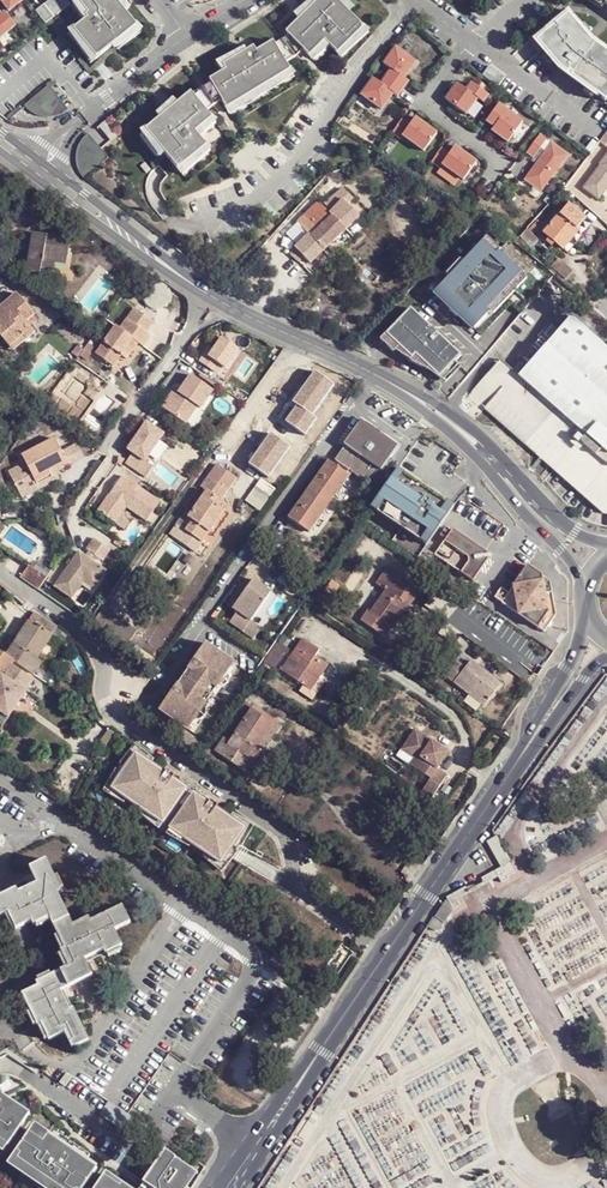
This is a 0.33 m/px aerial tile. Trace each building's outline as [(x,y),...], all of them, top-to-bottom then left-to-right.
[(12,11),(26,0),(3,0),(12,11)] [(47,5),(57,17),(65,11),(56,0),(52,0),(47,5)] [(65,11),(73,4),(70,0),(56,0),(65,11)] [(118,0),(79,0),(93,17),(76,30),(99,59),(140,27),(118,0)] [(312,56),(327,40),(340,53),(367,27),(340,0),(320,0),(288,32),(291,34),(306,50),(312,56)] [(47,5),(38,12),(48,24),(57,17),(47,5)] [(563,68),(606,100),(606,51),(594,41),(567,10),(536,37),(563,68)] [(19,26),(8,12),(0,19),(0,41),(19,26)] [(285,40),(278,44),(289,63),(298,57),(306,50),(291,34),(285,40)] [(225,101),(229,109),(293,71),(289,63),(278,44),(276,42),(259,52),(256,47),(226,65),(228,70),(212,80),(214,83),(225,101)] [(388,77),(405,89),(411,81),(407,78),(418,62),(398,48),(386,64),(394,70),(388,77)] [(405,89),(388,77),(384,84),(376,78),(364,95),(384,109),(395,94),(400,97),(405,89)] [(205,89),(196,96),(210,112),(217,106),(225,101),(214,83),(205,89)] [(468,114),(480,98),(485,103),(491,95),(474,83),(469,90),(460,83),(448,100),(468,114)] [(51,88),(29,106),(30,108),(32,110),(39,114),(42,116),(48,117),(54,117),(58,116),(64,114),(70,110),(51,88)] [(196,96),(194,93),(148,130),(181,170),(209,147),(198,133),(215,119),(210,112),(196,96)] [(501,104),(489,121),(497,126),(494,130),(511,142),(525,122),(501,104)] [(412,125),(404,119),(394,132),(403,138),(405,135),(427,151),(439,133),(417,117),(412,125)] [(97,127),(109,142),(116,136),(104,122),(97,127)] [(569,154),(541,134),(528,152),(535,157),(542,148),(546,151),(529,174),(536,179),(532,184),(543,191),(569,154)] [(104,158),(86,136),(84,137),(80,141),(77,146),(75,152),(75,158),(76,164),(77,168),(78,172),(82,177),(104,158)] [(452,153),(444,148),(434,161),(442,167),(445,164),(467,179),(479,162),(457,146),(452,153)] [(600,196),(606,188),(606,154),(601,161),(602,162),(585,185),(600,196)] [(526,179),(532,184),(536,179),(529,174),(526,179)] [(326,215),(345,200),(351,196),(341,185),(321,202),(318,198),(294,219),(308,234),(328,218),(326,215)] [(361,218),(345,200),(326,215),(328,218),(308,234),(323,251),(361,218)] [(569,204),(545,233),(564,249),(570,241),(575,245),(593,224),(569,204)] [(58,238),(30,234),(25,272),(37,275),(40,262),(63,266),(65,243),(59,242),(58,238)] [(323,251),(308,234),(300,241),(315,258),(323,251)] [(483,245),(436,294),(450,308),(454,305),(462,313),(460,315),(476,331),(490,316),(486,312),(521,276),(500,256),(497,258),(483,245)] [(567,281),(574,274),(559,260),(552,267),(567,281)] [(27,318),(34,312),(18,293),(0,308),(0,326),(2,329),(0,330),(0,335),(10,346),(26,334),(18,326),(27,318)] [(125,326),(137,310),(131,305),(118,321),(125,326)] [(462,357),(412,308),(384,338),(393,347),(437,368),(448,376),(459,365),(457,362),(462,357)] [(154,322),(137,310),(125,326),(118,321),(95,351),(114,367),(122,356),(128,359),(135,348),(130,344),(133,338),(145,347),(153,337),(146,332),(154,322)] [(528,368),(521,375),(590,435),(586,440),(606,459),(606,349),(570,317),(528,368)] [(38,331),(27,318),(18,326),(26,334),(10,346),(15,351),(38,331)] [(160,326),(154,322),(146,332),(153,337),(160,326)] [(205,352),(199,360),(214,371),(219,363),(225,367),(239,348),(222,336),(213,349),(208,355),(205,352)] [(124,374),(145,347),(133,338),(130,344),(135,348),(128,359),(122,356),(114,367),(124,374)] [(209,346),(205,352),(208,355),(213,349),(209,346)] [(590,435),(521,375),(515,370),(505,362),(500,358),(482,379),(468,396),(475,402),(601,514),(606,515),(606,459),(586,440),(590,435)] [(521,375),(528,368),(521,362),(515,370),(521,375)] [(173,388),(161,405),(181,419),(193,401),(197,404),(202,408),(214,390),(192,374),(182,389),(180,392),(173,388)] [(193,401),(181,419),(186,422),(197,404),(193,401)] [(370,430),(376,425),(362,415),(344,441),(348,444),(338,458),(368,480),(378,464),(381,466),(398,440),(386,433),(382,439),(370,430)] [(163,432),(146,420),(128,448),(133,451),(126,461),(146,476),(154,465),(145,459),(163,432)] [(386,433),(376,425),(370,430),(382,439),(386,433)] [(56,475),(52,468),(68,460),(64,451),(57,437),(25,453),(28,461),(36,476),(39,483),(56,475)] [(68,460),(70,464),(85,456),(79,443),(64,451),(68,460)] [(306,488),(328,504),(350,473),(328,458),(306,488)] [(70,464),(68,460),(52,468),(56,475),(39,483),(42,487),(62,477),(58,469),(70,464)] [(36,476),(28,461),(10,469),(24,496),(42,487),(39,483),(36,476)] [(214,479),(224,467),(217,461),(208,474),(214,479)] [(238,477),(224,467),(214,479),(207,488),(186,516),(181,513),(174,523),(201,544),(211,533),(227,511),(229,507),(222,500),(238,477)] [(387,473),(368,504),(393,519),(398,511),(423,526),(416,538),(426,544),(447,509),(387,473)] [(160,500),(122,474),(98,509),(116,521),(121,514),(127,505),(146,519),(160,500)] [(207,488),(214,479),(208,474),(201,482),(207,488)] [(311,530),(328,504),(306,488),(288,513),(311,530)] [(232,516),(227,511),(211,533),(217,537),(232,516)] [(124,527),(129,519),(121,514),(116,521),(124,527)] [(485,550),(454,528),(435,554),(472,580),(486,559),(481,557),(485,550)] [(110,546),(94,536),(86,547),(103,558),(110,546)] [(106,567),(79,549),(55,585),(73,595),(85,578),(86,575),(97,582),(106,567)] [(500,602),(543,632),(555,614),(551,591),(544,593),(540,574),(525,565),(507,592),(499,587),(494,595),(501,600),(500,602)] [(24,573),(30,577),(34,572),(28,568),(24,573)] [(420,590),(388,568),(377,583),(387,591),(371,613),(388,624),(402,608),(406,611),(420,590)] [(30,577),(29,580),(39,587),(44,579),(34,572),(30,577)] [(86,575),(85,578),(95,584),(97,582),(86,575)] [(225,628),(239,637),(246,626),(266,597),(248,584),(228,613),(233,617),(225,628)] [(36,607),(29,619),(53,636),(61,624),(36,607)] [(29,619),(4,654),(0,652),(0,711),(9,717),(34,681),(31,678),(43,662),(38,658),(53,636),(29,619)] [(246,626),(239,637),(249,644),(256,633),(246,626)] [(320,647),(305,637),(294,650),(301,656),(292,671),(313,685),(321,674),(329,661),(317,653),(320,647)] [(289,647),(281,640),(266,661),(274,668),(289,647)] [(219,670),(226,675),(234,663),(206,642),(199,653),(192,662),(174,688),(168,697),(158,711),(187,730),(196,717),(189,712),(195,702),(203,708),(219,684),(212,679),(219,670)] [(192,662),(199,653),(192,648),(186,658),(192,662)] [(466,668),(460,661),(449,675),(486,707),(503,687),(472,661),(466,668)] [(219,684),(226,675),(219,670),(212,679),(219,684)] [(326,678),(321,674),(313,685),(305,680),(301,687),(314,695),(326,678)] [(168,697),(174,688),(167,683),(161,692),(168,697)] [(196,717),(203,708),(195,702),(189,712),(196,717)] [(255,748),(272,723),(254,710),(229,745),(233,748),(228,755),(252,770),(263,753),(255,748)] [(279,727),(272,723),(255,748),(263,753),(279,727)] [(424,791),(434,798),(449,775),(439,768),(450,752),(417,729),(406,746),(422,757),(415,767),(432,778),(424,791)] [(422,757),(406,746),(403,750),(415,758),(411,764),(415,767),(422,757)] [(112,789),(163,823),(187,789),(172,780),(175,776),(167,771),(164,774),(135,755),(112,789)] [(171,828),(222,863),(245,829),(216,810),(219,806),(211,800),(208,804),(194,795),(171,828)] [(499,837),(486,842),(499,870),(513,863),(499,837)] [(11,916),(17,931),(34,924),(36,929),(54,921),(66,950),(62,952),(68,968),(34,981),(38,991),(22,997),(34,1027),(43,1023),(50,1039),(66,1032),(72,1047),(90,1039),(76,1005),(72,1007),(64,988),(93,976),(85,958),(105,950),(107,956),(124,949),(116,928),(130,922),(124,908),(94,920),(93,916),(73,924),(59,890),(63,888),(49,855),(32,862),(40,883),(20,891),(17,885),(0,892),(0,921),(11,916)] [(499,870),(496,872),(501,883),(509,879),(508,877),(518,871),(513,863),(499,870)] [(455,895),(447,898),(453,909),(460,905),(455,895)] [(70,1078),(65,1074),(56,1083),(62,1088),(70,1078)] [(2,1101),(0,1102),(0,1104),(3,1105),(1,1108),(8,1112),(11,1107),(2,1101)] [(30,1119),(11,1107),(8,1112),(1,1108),(3,1105),(0,1104),(0,1155),(1,1156),(5,1149),(9,1152),(30,1119)] [(30,1137),(18,1157),(21,1159),(18,1164),(56,1187),(88,1187),(99,1170),(88,1163),(88,1164),(58,1145),(58,1144),(49,1138),(45,1145),(30,1137)] [(167,1150),(146,1184),(147,1184),(153,1187),(188,1187),(194,1179),(192,1177),(196,1170),(177,1158),(177,1157),(167,1150)] [(18,1164),(14,1171),(41,1187),(56,1187),(18,1164)] [(107,1177),(100,1187),(130,1187),(124,1185),(123,1187),(107,1177)]
